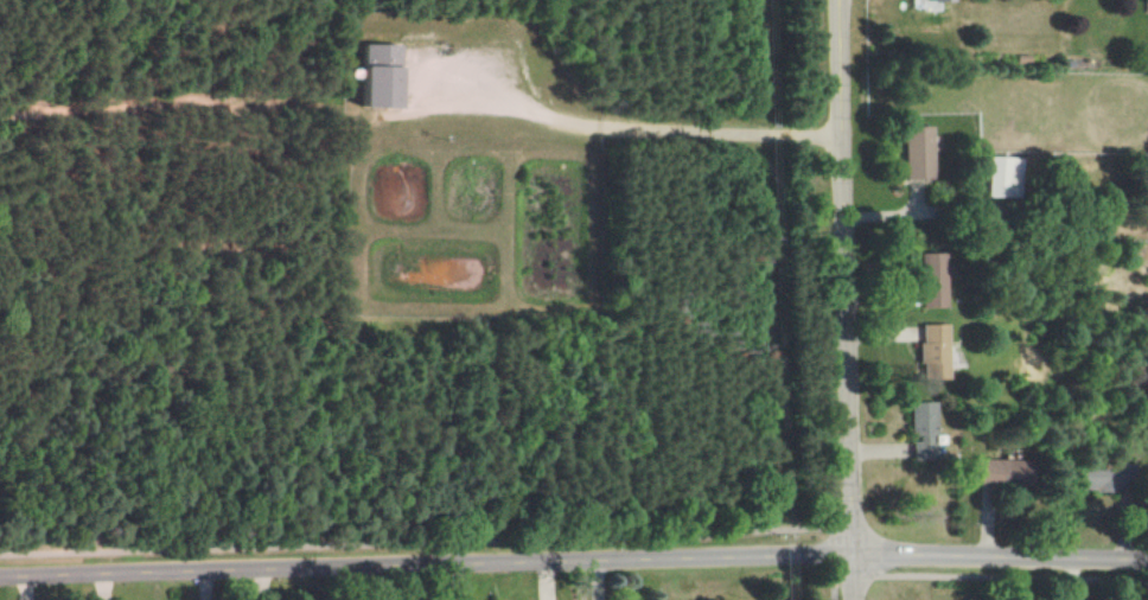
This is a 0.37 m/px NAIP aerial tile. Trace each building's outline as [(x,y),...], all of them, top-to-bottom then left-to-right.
[(362,107),(397,107),(399,45),(364,44),(362,107)] [(936,179),(935,126),(906,127),(908,180),(936,179)] [(990,197),(1022,198),(1023,158),(991,157),(990,197)] [(921,254),(922,309),(948,308),(947,253),(921,254)] [(950,379),(949,324),(920,325),(921,380),(950,379)] [(911,439),(912,439),(913,461),(937,460),(935,402),(910,403),(911,439)] [(985,484),(1030,485),(1030,461),(985,460),(985,484)]
